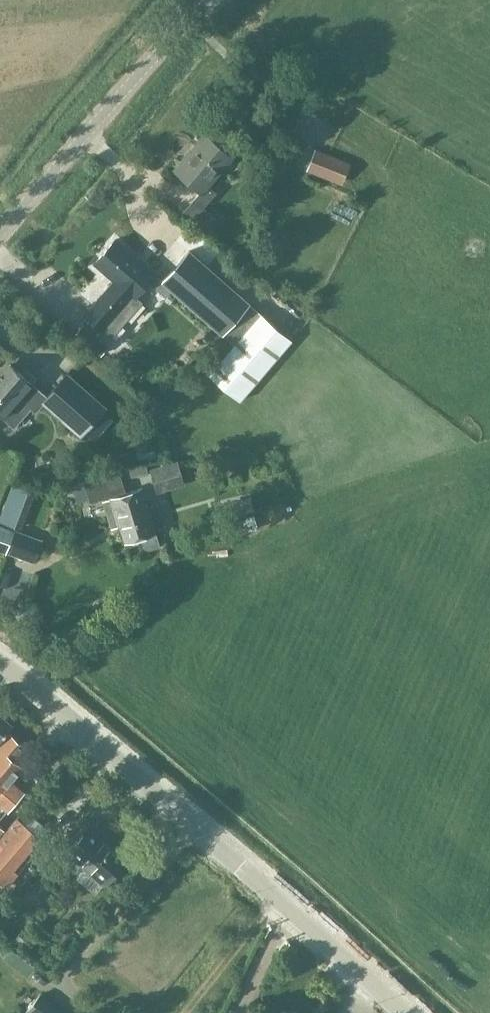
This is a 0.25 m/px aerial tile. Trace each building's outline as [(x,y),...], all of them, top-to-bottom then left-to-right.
[(175,170),(200,191),(181,213),(207,235),(219,221),(203,207),(217,193),(206,184),(233,152),(208,131),(175,170)] [(351,163),(314,148),(306,170),(342,185),(351,163)] [(143,300),(137,295),(155,274),(114,240),(96,262),(115,278),(85,313),(102,328),(118,310),(128,318),(143,300)] [(291,340),(249,303),(189,251),(162,281),(234,344),(208,374),(239,400),(240,399),(249,407),(273,377),(265,370),(291,340)] [(106,408),(66,374),(48,395),(11,364),(3,374),(0,372),(0,414),(14,426),(30,407),(38,414),(46,404),(82,435),(106,408)] [(183,480),(178,462),(150,469),(155,488),(183,480)] [(156,532),(157,532),(143,488),(128,493),(120,471),(86,482),(92,501),(112,494),(127,542),(139,538),(142,546),(145,548),(148,549),(153,548),(160,546),(156,532)] [(0,502),(0,520),(15,525),(31,483),(10,475),(0,502)] [(15,530),(0,525),(0,552),(6,555),(7,552),(15,530)] [(34,537),(15,530),(7,552),(26,559),(34,537)] [(14,724),(0,712),(0,741),(14,724)] [(15,759),(26,747),(11,734),(0,746),(0,803),(8,810),(23,791),(13,782),(25,767),(15,759)] [(92,824),(69,852),(61,861),(70,868),(77,859),(105,882),(126,858),(103,839),(106,836),(92,824)] [(14,837),(6,830),(0,837),(0,881),(7,887),(19,874),(15,870),(41,840),(24,825),(14,837)] [(31,1011),(33,1012),(66,1012),(44,995),(31,1011)]
